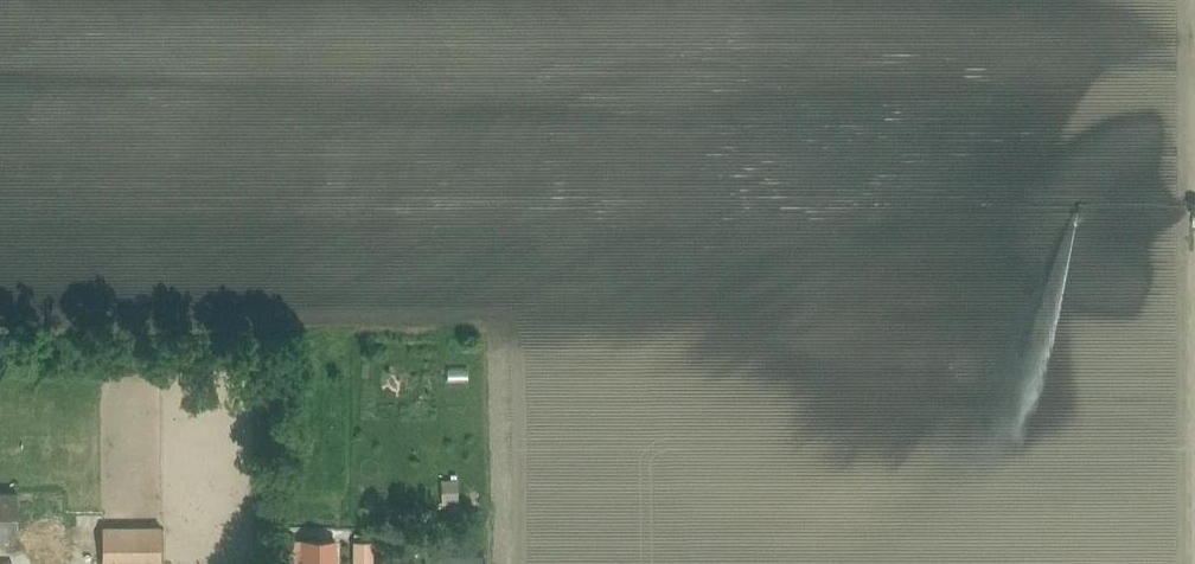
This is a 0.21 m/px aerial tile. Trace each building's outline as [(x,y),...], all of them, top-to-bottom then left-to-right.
[(16,493),(0,493),(0,543),(16,543),(16,493)] [(160,526),(101,526),(101,563),(160,563),(160,526)] [(299,542),(299,563),(332,563),(332,542),(299,542)] [(370,542),(353,542),(353,563),(370,563),(370,542)]
